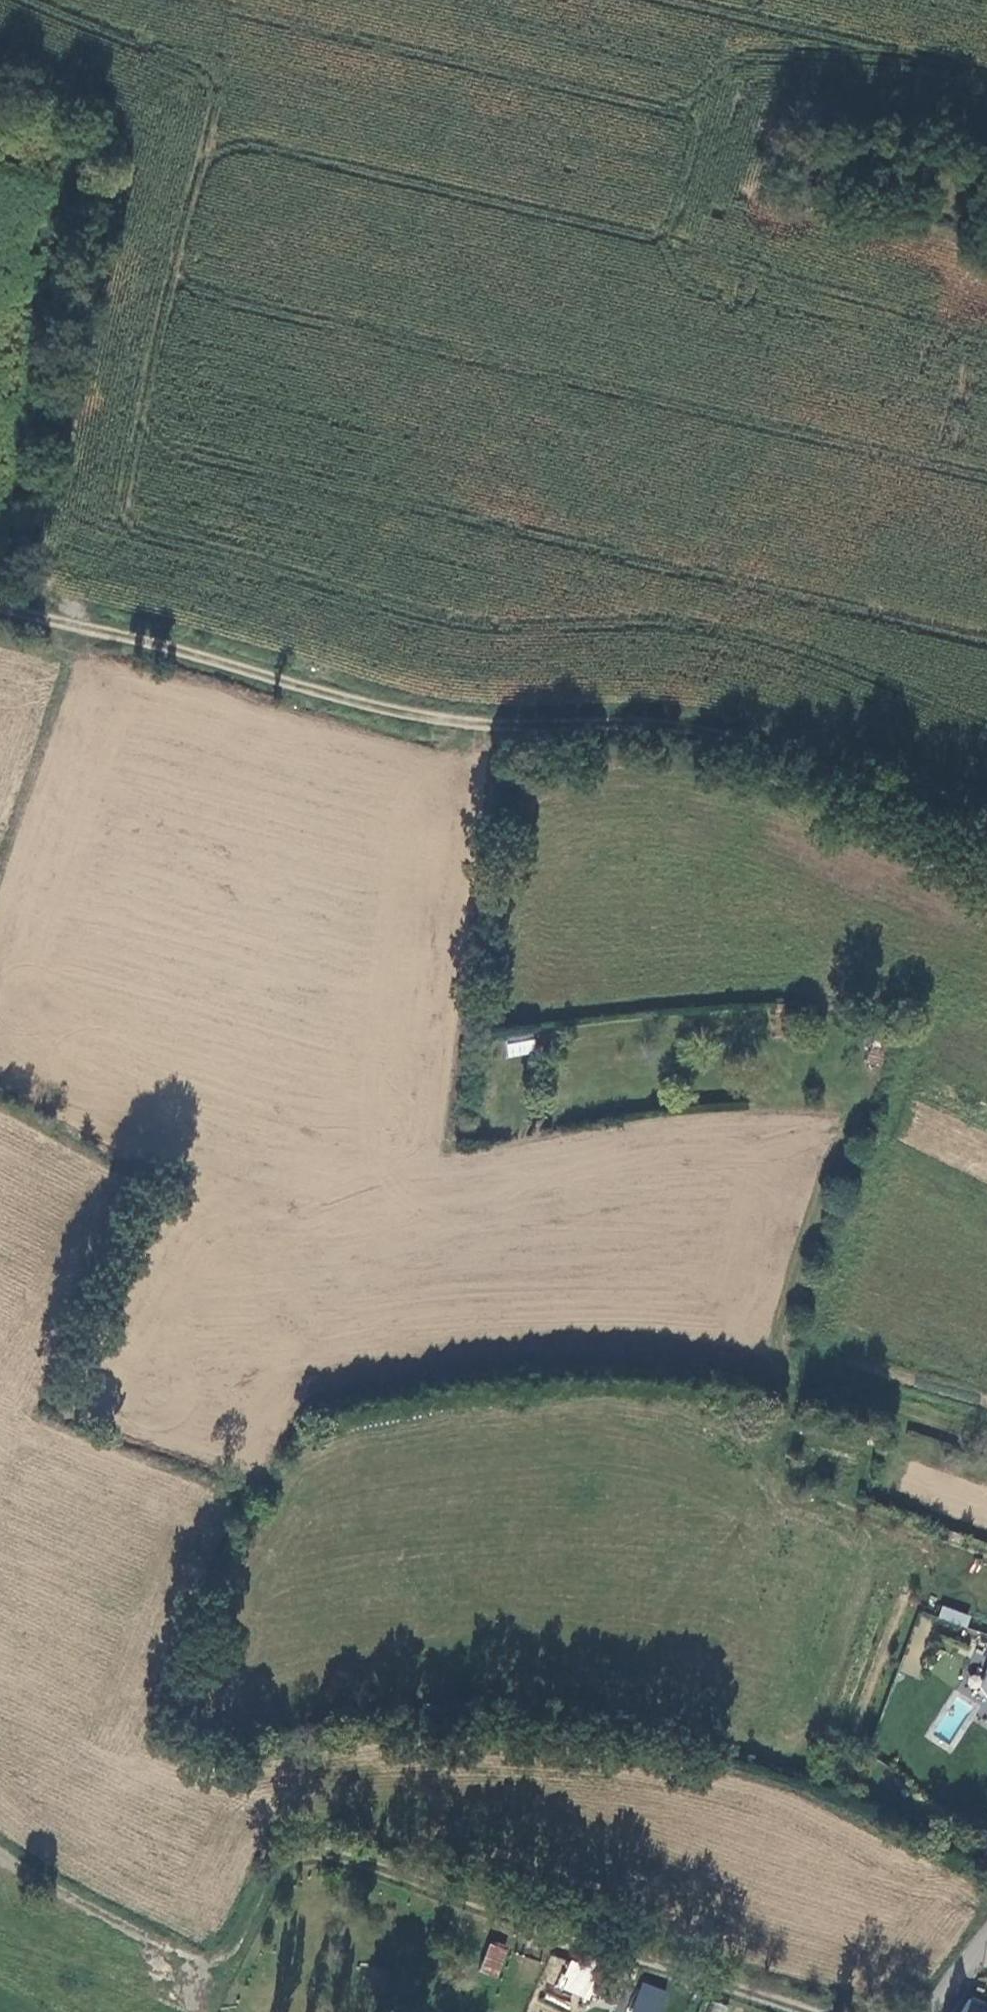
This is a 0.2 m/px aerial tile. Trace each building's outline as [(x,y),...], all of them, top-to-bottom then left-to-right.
[(530,1043),(508,1043),(508,1054),(531,1054),(530,1043)] [(941,1607),(938,1621),(967,1628),(970,1614),(941,1607)] [(500,1977),(507,1948),(487,1943),(480,1972),(500,1977)] [(550,1956),(544,1987),(590,1995),(595,1964),(550,1956)] [(669,1993),(642,1982),(630,2011),(662,2011),(669,1993)] [(567,2010),(570,2002),(546,1992),(542,2000),(567,2010)] [(985,2005),(968,1999),(962,2011),(986,2011),(986,2000),(985,2005)] [(728,2007),(713,2002),(710,2011),(726,2011),(728,2007)]
